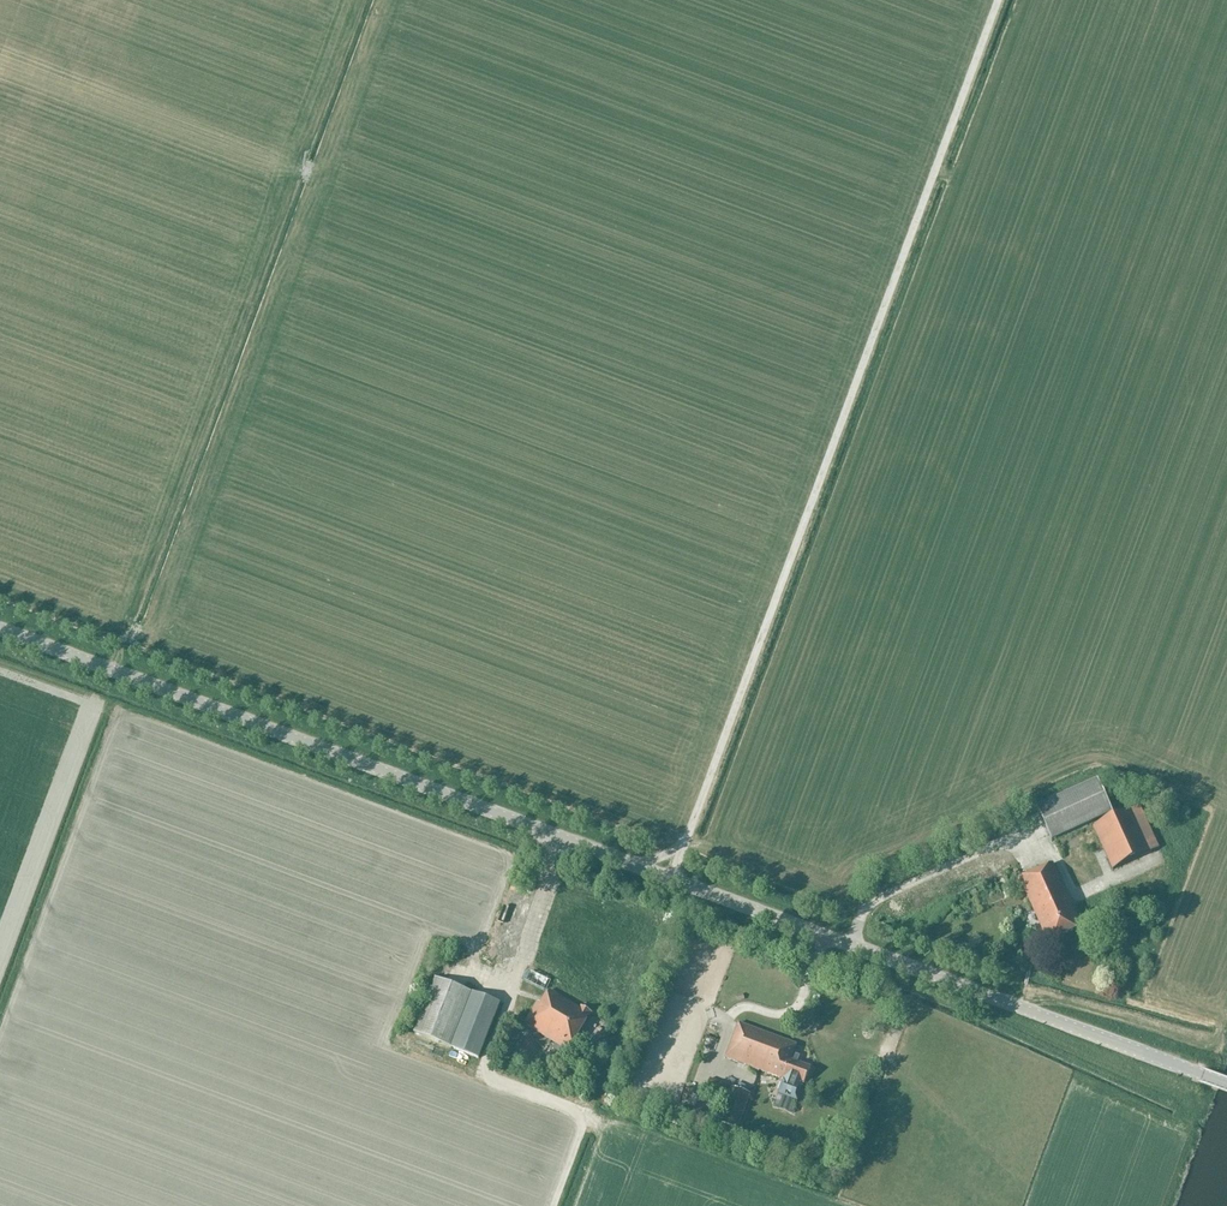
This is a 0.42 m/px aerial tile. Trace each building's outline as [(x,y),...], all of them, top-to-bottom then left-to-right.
[(1098,780),(1036,808),(1051,840),(1113,813),(1098,780)] [(1139,806),(1093,827),(1113,870),(1159,849),(1139,806)] [(1053,864),(1019,879),(1048,943),(1081,927),(1053,864)] [(501,1003),(473,993),(435,978),(415,1033),(451,1048),(480,1058),(501,1003)] [(552,1049),(565,1057),(591,1013),(582,1007),(581,1009),(550,990),(526,1025),(556,1043),(552,1049)] [(796,1045),(739,1024),(726,1058),(783,1080),(778,1095),(798,1102),(810,1068),(796,1063),(797,1060),(795,1056),(792,1055),(796,1045)] [(707,1090),(725,1097),(728,1085),(711,1078),(707,1090)]
